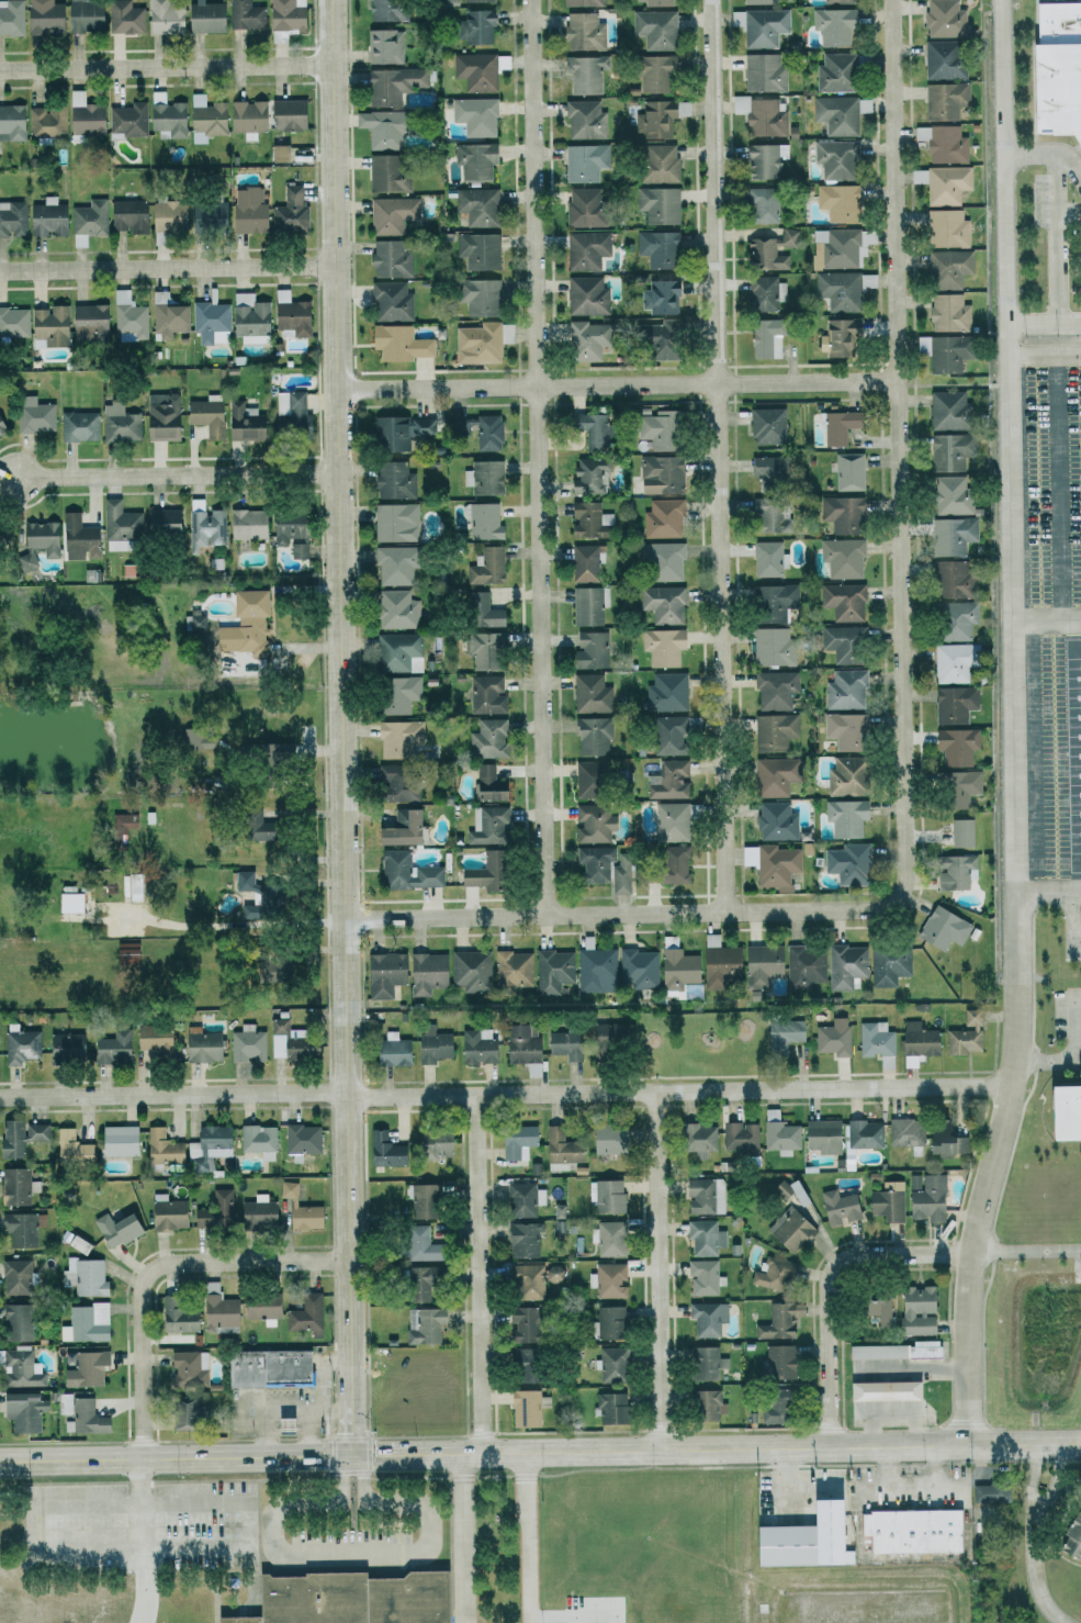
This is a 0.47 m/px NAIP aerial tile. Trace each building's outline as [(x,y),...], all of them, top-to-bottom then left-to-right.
[(23,0),(0,0),(0,35),(23,35),(23,0)] [(62,34),(62,3),(52,3),(52,0),(27,0),(27,35),(62,34)] [(67,32),(99,33),(100,0),(67,0),(67,32)] [(142,32),(142,7),(129,7),(129,0),(107,0),(107,33),(142,32)] [(182,0),(147,0),(146,32),(181,32),(182,0)] [(263,6),(249,6),(249,0),(228,0),(228,28),(264,28),(263,6)] [(303,6),(293,6),(293,0),(268,0),(268,29),(302,29),(303,6)] [(404,0),(367,0),(366,20),(404,21),(404,0)] [(927,10),(924,10),(925,37),(965,36),(965,9),(957,9),(957,0),(927,0),(927,10)] [(1038,1),(1080,0),(1080,145),(1073,132),(1037,132),(1035,42),(1039,42),(1038,1)] [(187,33),(222,32),(222,2),(186,3),(187,33)] [(851,8),(811,9),(812,30),(818,29),(819,46),(852,45),(851,8)] [(456,19),(456,42),(491,43),(492,10),(464,9),(464,19),(456,19)] [(788,32),(788,9),(729,10),(729,26),(743,26),(743,48),(777,48),(777,32),(788,32)] [(643,49),(673,50),(674,10),(632,10),(631,35),(643,35),(643,49)] [(603,22),(596,22),(596,11),(563,12),(564,49),(604,48),(603,22)] [(366,29),(366,63),(401,63),(401,29),(366,29)] [(270,43),(285,43),(285,31),(270,31),(270,43)] [(925,79),(962,78),(961,40),(924,40),(925,79)] [(817,91),(853,91),(852,52),(823,53),(823,64),(816,64),(817,91)] [(495,53),(453,54),(453,77),(463,77),(464,91),(496,91),(495,53)] [(784,91),(785,54),(743,53),(743,90),(784,91)] [(640,92),(666,92),(665,71),(673,71),(672,54),(632,55),(632,77),(640,76),(640,92)] [(569,95),(600,94),(599,68),(603,67),(602,55),(563,56),(563,72),(569,72),(569,95)] [(426,67),(366,69),(367,106),(400,105),(399,92),(409,92),(409,86),(427,86),(426,67)] [(957,119),(957,102),(967,102),(967,82),(924,83),(925,120),(957,119)] [(226,135),(226,103),(205,103),(205,93),(190,93),(190,143),(206,142),(206,135),(226,135)] [(103,136),(104,104),(82,104),(82,95),(68,95),(67,135),(103,136)] [(747,136),(786,135),(786,110),(777,110),(777,98),(749,99),(748,95),(730,95),(731,113),(746,113),(747,136)] [(813,96),(812,121),(825,121),(824,135),(857,135),(858,96),(813,96)] [(450,98),(450,122),(463,122),(463,136),(495,136),(495,98),(450,98)] [(270,99),(271,130),(304,130),(303,99),(270,99)] [(567,139),(607,138),(606,111),(598,111),(598,99),(566,100),(567,139)] [(858,112),(869,112),(869,99),(858,99),(858,112)] [(230,132),(243,132),(243,140),(255,140),(255,131),(266,131),(265,100),(229,101),(230,132)] [(670,137),(670,116),(686,115),(685,100),(640,101),(641,112),(634,113),(634,131),(643,131),(643,138),(670,137)] [(146,136),(145,101),(130,102),(130,106),(108,107),(109,137),(146,136)] [(185,138),(185,103),(149,103),(150,130),(157,130),(157,138),(185,138)] [(22,140),(23,105),(0,104),(0,140),(22,140)] [(27,107),(28,136),(35,136),(35,144),(50,144),(50,135),(64,134),(64,104),(45,105),(45,107),(27,107)] [(354,127),(367,127),(367,149),(400,149),(399,110),(353,111),(354,127)] [(927,162),(966,162),(966,136),(959,136),(959,125),(913,125),(913,140),(927,140),(927,162)] [(821,163),(820,179),(855,180),(856,141),(813,140),(813,163),(821,163)] [(453,144),(453,164),(459,164),(460,181),(491,180),(490,163),(495,163),(495,143),(453,144)] [(788,144),(747,143),(746,178),(779,178),(779,158),(787,159),(788,144)] [(565,182),(600,182),(601,145),(565,144),(565,182)] [(640,182),(677,182),(676,144),(645,145),(645,158),(639,158),(640,182)] [(286,162),(286,145),(270,145),(270,162),(286,162)] [(409,191),(410,171),(393,171),(393,154),(368,154),(367,190),(409,191)] [(971,166),(925,167),(926,206),(959,205),(959,190),(971,189),(971,166)] [(826,221),(857,222),(857,185),(815,184),(815,208),(826,208),(826,221)] [(272,233),(307,232),(306,204),(302,204),(301,185),(283,185),(283,205),(271,205),(272,233)] [(230,232),(264,233),(264,202),(260,202),(261,187),(231,186),(230,232)] [(645,224),(678,224),(678,187),(636,188),(636,211),(645,211),(645,224)] [(775,222),(774,187),(748,188),(749,211),(746,211),(746,223),(775,222)] [(496,227),(497,189),(456,188),(455,212),(466,212),(465,226),(496,227)] [(602,225),(601,188),(566,189),(567,226),(602,225)] [(417,197),(368,198),(369,235),(397,235),(397,222),(418,221),(417,197)] [(104,198),(86,199),(86,206),(69,206),(70,235),(104,235),(104,198)] [(127,230),(127,234),(144,234),(143,199),(108,200),(108,230),(127,230)] [(183,232),(184,201),(150,200),(149,231),(183,232)] [(25,236),(24,201),(0,201),(0,236),(25,236)] [(224,202),(191,201),(190,229),(223,230),(224,202)] [(29,235),(64,235),(63,203),(28,204),(29,235)] [(960,246),(960,209),(928,209),(928,246),(960,246)] [(787,269),(788,255),(775,254),(775,245),(796,246),(797,228),(780,228),(780,238),(747,238),(746,268),(787,269)] [(860,267),(860,228),(812,228),(812,268),(860,267)] [(567,271),(598,271),(598,256),(609,255),(608,231),(566,232),(567,271)] [(676,231),(636,231),(636,255),(647,255),(647,268),(676,268),(676,231)] [(498,233),(456,234),(457,256),(465,256),(466,269),(499,269),(498,233)] [(971,273),(971,250),(927,251),(928,289),(960,289),(960,273),(971,273)] [(859,272),(815,272),(815,297),(828,297),(828,312),(859,311),(859,272)] [(785,282),(777,282),(776,275),(747,275),(748,312),(777,311),(777,301),(786,301),(785,282)] [(601,276),(566,277),(567,314),(608,313),(607,288),(601,288),(601,276)] [(457,301),(466,301),(467,316),(497,315),(497,279),(456,279),(457,301)] [(676,313),(676,279),(648,280),(648,289),(640,289),(640,309),(649,309),(649,314),(676,313)] [(411,320),(411,292),(405,293),(404,280),(370,281),(371,321),(411,320)] [(114,341),(145,340),(144,305),(132,306),(131,289),(113,289),(114,341)] [(187,332),(186,305),(167,305),(167,290),(150,291),(152,340),(169,339),(169,332),(187,332)] [(265,301),(251,301),(251,292),(231,292),(231,336),(239,336),(239,342),(265,342),(265,301)] [(961,293),(929,293),(929,331),(969,331),(969,304),(961,304),(961,293)] [(307,336),(306,301),(272,302),(273,329),(291,329),(291,337),(307,336)] [(226,302),(191,303),(192,331),(197,331),(197,343),(226,343),(226,302)] [(71,341),(107,340),(105,304),(70,305),(71,341)] [(30,309),(31,347),(66,347),(66,305),(48,305),(48,309),(30,309)] [(27,307),(0,308),(0,336),(28,335),(27,307)] [(817,355),(846,356),(847,330),(856,330),(856,319),(825,318),(824,334),(818,334),(817,355)] [(751,319),(750,357),(780,358),(781,319),(751,319)] [(455,363),(500,363),(500,321),(479,321),(479,326),(455,326),(455,363)] [(567,322),(568,361),(602,360),(601,321),(567,322)] [(635,324),(635,346),(647,346),(647,359),(671,358),(670,323),(635,324)] [(377,361),(410,361),(410,356),(433,356),(433,338),(410,338),(411,325),(370,324),(369,348),(378,349),(377,361)] [(960,373),(960,358),(969,358),(969,335),(916,336),(916,355),(928,355),(928,373),(960,373)] [(276,391),(275,436),(307,437),(307,413),(303,413),(304,391),(276,391)] [(177,439),(176,393),(144,393),(144,439),(177,439)] [(204,440),(220,440),(221,401),(185,400),(185,424),(204,424),(204,440)] [(242,400),(226,400),(226,440),(261,439),(261,414),(255,414),(255,407),(242,407),(242,400)] [(16,403),(17,432),(53,431),(53,403),(16,403)] [(139,440),(138,412),(121,413),(121,403),(101,404),(101,440),(139,440)] [(636,439),(650,439),(650,451),(671,451),(671,411),(646,411),(646,408),(636,408),(636,439)] [(783,408),(749,408),(750,444),(784,443),(783,408)] [(97,440),(96,411),(60,412),(60,440),(97,440)] [(823,412),(824,445),(844,445),(844,427),(858,427),(858,411),(823,412)] [(607,449),(606,413),(568,414),(568,430),(584,430),(585,450),(607,449)] [(373,416),(374,452),(404,451),(404,439),(431,438),(430,418),(408,419),(407,416),(373,416)] [(449,416),(449,435),(467,435),(467,424),(475,424),(475,451),(500,451),(500,416),(449,416)] [(929,434),(930,472),(964,471),(963,455),(974,455),(973,433),(929,434)] [(863,490),(862,452),(834,453),(835,490),(863,490)] [(681,455),(638,456),(639,495),(682,494),(681,455)] [(750,456),(751,483),(778,482),(778,456),(750,456)] [(569,493),(607,494),(608,459),(574,458),(574,477),(569,477),(569,493)] [(470,461),(470,470),(462,470),(463,485),(470,485),(470,494),(501,494),(500,460),(470,461)] [(407,461),(377,461),(377,498),(416,498),(415,472),(407,472),(407,461)] [(967,475),(932,476),(932,514),(967,514),(967,475)] [(831,534),(860,534),(861,497),(821,496),(820,520),(831,520),(831,534)] [(778,532),(779,498),(750,497),(750,517),(752,517),(752,531),(778,532)] [(643,511),(644,537),(682,536),(681,498),(649,499),(649,511),(643,511)] [(600,501),(570,502),(570,520),(571,537),(613,536),(613,513),(600,513),(600,501)] [(469,539),(502,538),(502,525),(497,525),(497,502),(468,503),(469,539)] [(375,542),(419,541),(418,503),(375,504),(375,542)] [(179,510),(146,509),(145,537),(167,537),(167,543),(179,543),(179,510)] [(223,509),(209,510),(209,512),(188,512),(189,554),(197,554),(197,545),(224,544),(223,509)] [(263,509),(228,510),(229,539),(264,538),(263,509)] [(84,559),(84,558),(96,558),(96,528),(78,528),(78,511),(62,511),(62,559),(84,559)] [(289,559),(304,558),(302,511),(270,513),(272,546),(288,545),(289,559)] [(931,556),(963,555),(963,541),(975,541),(975,518),(930,518),(931,556)] [(2,549),(10,526),(0,522),(0,548),(2,549)] [(57,558),(56,522),(23,522),(23,554),(15,554),(15,570),(33,569),(33,548),(42,548),(42,558),(57,558)] [(827,579),(862,578),(862,539),(819,539),(819,561),(827,561),(827,579)] [(779,540),(751,541),(752,577),(780,576),(779,540)] [(640,542),(640,562),(649,561),(649,581),(682,581),(682,542),(640,542)] [(600,581),(599,544),(571,545),(572,582),(600,581)] [(501,545),(481,545),(481,555),(475,555),(475,565),(466,565),(466,584),(502,583),(501,545)] [(379,563),(379,585),(412,584),(412,546),(374,547),(374,563),(379,563)] [(972,598),(971,570),(964,570),(964,560),(932,561),(932,598),(972,598)] [(753,623),(784,622),(784,608),(796,608),(796,584),(752,585),(753,623)] [(819,584),(820,607),(832,607),(833,621),(863,621),(863,584),(819,584)] [(571,587),(572,626),(602,625),(602,606),(608,606),(608,591),(605,591),(605,586),(571,587)] [(640,587),(640,609),(652,609),(652,624),(682,624),(682,587),(640,587)] [(409,589),(377,589),(377,628),(412,627),(412,620),(420,620),(420,599),(409,600),(409,589)] [(234,653),(264,653),(264,590),(229,590),(229,617),(234,617),(234,653)] [(464,591),(465,627),(502,626),(502,609),(487,609),(487,591),(464,591)] [(976,602),(935,602),(935,641),(970,640),(970,623),(977,623),(976,602)] [(183,629),(204,629),(204,615),(183,615),(183,629)] [(865,626),(820,627),(821,650),(832,649),(832,664),(858,663),(858,643),(865,643),(865,626)] [(753,665),(793,665),(792,627),(753,628),(753,665)] [(641,630),(641,651),(649,650),(649,667),(678,666),(678,649),(683,649),(682,629),(641,630)] [(607,632),(575,631),(574,648),(573,648),(573,668),(606,669),(607,632)] [(468,670),(500,670),(501,632),(469,632),(468,670)] [(376,634),(376,672),(421,671),(420,633),(376,634)] [(966,682),(965,669),(976,669),(975,643),(933,644),(934,683),(966,682)] [(831,682),(824,682),(825,709),(865,707),(864,669),(830,670),(831,682)] [(757,710),(790,710),(789,693),(797,692),(796,671),(753,672),(753,688),(757,688),(757,710)] [(685,711),(686,673),(652,672),(652,685),(645,685),(645,710),(685,711)] [(604,674),(573,674),(572,712),(604,712),(604,674)] [(505,713),(505,693),(501,693),(501,675),(469,676),(469,714),(505,713)] [(421,700),(420,676),(378,677),(378,715),(409,714),(409,700),(421,700)] [(933,687),(934,724),(965,724),(965,709),(977,709),(976,686),(933,687)] [(834,737),(834,752),(863,751),(862,713),(823,714),(823,737),(834,737)] [(754,752),(786,751),(786,736),(797,736),(796,714),(754,714),(754,752)] [(653,754),(682,754),(682,716),(652,716),(653,754)] [(609,755),(608,717),(575,718),(576,755),(609,755)] [(504,719),(477,719),(477,732),(469,732),(468,757),(503,757),(504,719)] [(377,757),(421,758),(422,722),(378,721),(377,757)] [(941,766),(971,766),(971,749),(978,749),(978,729),(934,729),(934,749),(941,749),(941,766)] [(826,795),(858,795),(858,756),(832,756),(832,769),(826,768),(826,795)] [(754,758),(755,797),(786,796),(786,782),(798,781),(798,757),(754,758)] [(645,798),(686,797),(686,781),(687,781),(687,759),(659,760),(659,774),(645,775),(645,798)] [(604,797),(603,761),(574,761),(575,798),(604,797)] [(493,764),(474,764),(474,800),(504,801),(504,782),(493,782),(493,764)] [(376,781),(385,781),(385,787),(376,787),(376,800),(417,801),(417,780),(401,779),(402,765),(376,765),(376,781)] [(979,770),(939,772),(940,810),(967,809),(967,794),(980,793),(979,770)] [(823,801),(823,821),(830,821),(830,838),(860,838),(860,820),(865,820),(865,800),(823,801)] [(787,801),(756,802),(756,840),(796,839),(795,813),(788,813),(787,801)] [(654,842),(686,841),(685,802),(654,803),(654,842)] [(608,842),(608,830),(615,830),(615,815),(608,815),(608,804),(574,805),(575,824),(574,824),(574,843),(608,842)] [(505,806),(471,807),(472,830),(465,830),(466,844),(505,843),(505,806)] [(244,840),(264,840),(264,809),(243,809),(244,840)] [(415,809),(402,809),(402,824),(393,824),(393,827),(374,827),(374,845),(416,844),(415,809)] [(111,848),(126,848),(126,828),(136,828),(136,813),(111,814),(111,848)] [(972,818),(949,819),(950,847),(973,847),(972,818)] [(866,885),(865,842),(840,843),(840,849),(823,849),(824,873),(835,872),(836,886),(866,885)] [(790,892),(790,873),(799,872),(798,848),(776,849),(775,844),(755,844),(756,887),(776,886),(776,893),(790,892)] [(580,883),(608,882),(607,861),(613,861),(613,846),(575,847),(575,863),(580,863),(580,883)] [(408,849),(380,850),(380,887),(441,887),(441,866),(408,867),(408,849)] [(459,886),(483,885),(483,891),(501,891),(500,850),(482,850),(482,868),(458,869),(459,886)] [(617,865),(610,865),(610,878),(625,879),(626,852),(617,851),(617,865)] [(968,889),(968,878),(975,877),(974,855),(936,856),(936,870),(935,870),(936,890),(968,889)] [(234,871),(234,889),(251,889),(251,871),(234,871)] [(138,899),(137,874),(126,874),(127,900),(138,899)] [(58,892),(58,912),(82,912),(82,893),(58,892)] [(915,936),(941,952),(949,939),(959,945),(971,926),(934,903),(915,936)] [(114,942),(114,965),(136,965),(137,943),(114,942)] [(828,991),(851,990),(851,977),(866,976),(865,944),(827,945),(828,991)] [(895,986),(895,975),(909,975),(909,944),(870,944),(871,987),(895,986)] [(768,989),(768,977),(780,977),(781,946),(744,945),(743,989),(768,989)] [(786,990),(808,989),(808,982),(824,981),(823,945),(785,946),(786,990)] [(739,946),(716,946),(702,946),(702,984),(739,984),(739,946)] [(618,948),(619,982),(630,982),(630,988),(657,987),(656,951),(635,952),(635,948),(618,948)] [(697,954),(680,955),(680,948),(659,949),(661,990),(682,989),(681,982),(698,982),(697,954)] [(614,949),(576,949),(577,992),(615,991),(614,949)] [(488,950),(450,951),(451,985),(461,984),(462,992),(489,991),(488,950)] [(534,951),(535,995),(559,995),(559,983),(573,983),(572,950),(534,951)] [(530,952),(494,952),(494,987),(531,986),(530,952)] [(390,999),(390,984),(403,984),(402,953),(365,954),(366,999),(390,999)] [(408,954),(409,997),(429,996),(429,987),(445,987),(444,953),(408,954)] [(946,1053),(980,1052),(979,1008),(963,1009),(963,1028),(945,1028),(946,1053)] [(316,1057),(315,1036),(300,1036),(300,1028),(287,1029),(287,1018),(270,1018),(271,1058),(316,1057)] [(784,1053),(785,1040),(803,1041),(803,1020),(767,1019),(766,1053),(784,1053)] [(937,1054),(936,1028),(917,1029),(917,1020),(901,1020),(902,1067),(919,1067),(919,1055),(937,1054)] [(893,1030),(885,1030),(885,1021),(858,1021),(859,1055),(879,1055),(879,1068),(893,1068),(893,1030)] [(590,1050),(626,1049),(625,1022),(590,1023),(590,1050)] [(230,1031),(231,1059),(252,1059),(252,1061),(264,1061),(264,1030),(254,1031),(254,1023),(240,1023),(240,1031),(230,1031)] [(505,1063),(537,1062),(536,1023),(504,1024),(505,1063)] [(168,1055),(169,1025),(135,1024),(134,1054),(168,1055)] [(849,1056),(848,1025),(815,1025),(815,1052),(833,1051),(833,1056),(849,1056)] [(112,1037),(92,1037),(92,1062),(128,1062),(128,1027),(111,1027),(112,1037)] [(489,1028),(460,1029),(461,1062),(494,1061),(493,1037),(489,1037),(489,1028)] [(38,1030),(3,1031),(4,1064),(19,1064),(19,1059),(38,1059),(38,1030)] [(408,1064),(407,1038),(396,1038),(396,1030),(383,1030),(383,1039),(374,1039),(375,1065),(408,1064)] [(579,1031),(546,1030),(546,1053),(565,1053),(564,1060),(578,1061),(579,1031)] [(218,1031),(183,1032),(184,1061),(219,1060),(218,1031)] [(82,1034),(47,1032),(46,1058),(81,1059),(82,1034)] [(435,1063),(435,1056),(450,1056),(449,1033),(416,1034),(417,1063),(435,1063)] [(525,1076),(539,1076),(539,1063),(525,1063),(525,1076)] [(1055,1141),(1080,1140),(1080,1086),(1054,1087),(1055,1141)] [(764,1148),(778,1149),(777,1155),(791,1155),(791,1148),(800,1148),(800,1124),(776,1123),(776,1115),(765,1114),(764,1148)] [(888,1145),(921,1144),(921,1117),(888,1118),(888,1145)] [(46,1123),(22,1123),(22,1118),(0,1118),(0,1157),(21,1156),(20,1140),(46,1140),(46,1123)] [(966,1151),(965,1135),(948,1136),(948,1118),(934,1119),(935,1127),(925,1127),(926,1153),(966,1151)] [(839,1120),(805,1119),(804,1148),(817,1149),(817,1153),(838,1153),(839,1120)] [(881,1146),(881,1119),(845,1120),(845,1136),(847,1136),(847,1147),(881,1146)] [(758,1123),(741,1123),(741,1121),(723,1121),(722,1156),(757,1156),(758,1123)] [(694,1158),(706,1158),(706,1150),(715,1150),(715,1124),(679,1123),(679,1150),(694,1151),(694,1158)] [(186,1141),(187,1172),(211,1172),(211,1156),(228,1156),(228,1124),(196,1125),(196,1141),(186,1141)] [(285,1153),(291,1153),(291,1163),(301,1162),(301,1150),(319,1150),(318,1124),(284,1124),(285,1153)] [(580,1162),(579,1140),(562,1141),(561,1124),(545,1124),(546,1169),(558,1169),(557,1162),(580,1162)] [(135,1125),(100,1125),(99,1154),(134,1155),(135,1125)] [(163,1125),(146,1125),(145,1162),(181,1163),(181,1141),(163,1141),(163,1125)] [(274,1125),(239,1125),(239,1151),(260,1151),(260,1160),(274,1160),(274,1125)] [(500,1159),(527,1159),(526,1145),(535,1145),(534,1125),(500,1126),(500,1159)] [(591,1154),(623,1153),(622,1125),(591,1126),(591,1154)] [(73,1127),(56,1126),(55,1156),(90,1157),(91,1143),(72,1142),(73,1127)] [(402,1166),(403,1141),(385,1141),(385,1128),(369,1128),(368,1165),(402,1166)] [(449,1157),(448,1130),(418,1131),(418,1158),(449,1157)] [(27,1205),(28,1167),(1,1167),(0,1204),(27,1205)] [(942,1173),(908,1174),(909,1188),(907,1188),(908,1218),(927,1217),(927,1222),(943,1222),(942,1173)] [(685,1179),(685,1198),(688,1198),(688,1213),(724,1213),(724,1178),(685,1179)] [(622,1179),(587,1180),(588,1200),(594,1200),(594,1211),(623,1211),(622,1179)] [(901,1180),(881,1180),(882,1190),(868,1190),(868,1213),(882,1213),(882,1221),(902,1221),(901,1180)] [(295,1181),(278,1181),(279,1198),(288,1197),(289,1229),(320,1227),(319,1205),(296,1206),(295,1181)] [(534,1181),(506,1182),(507,1216),(534,1215),(533,1204),(543,1204),(543,1188),(534,1189),(534,1181)] [(436,1217),(435,1182),(409,1183),(410,1217),(436,1217)] [(230,1188),(212,1188),(211,1207),(192,1207),(192,1225),(229,1225),(230,1188)] [(821,1190),(824,1224),(840,1223),(840,1219),(858,1218),(855,1193),(836,1195),(836,1188),(821,1190)] [(164,1193),(150,1193),(150,1228),(186,1228),(185,1199),(164,1199),(164,1193)] [(274,1201),(266,1201),(266,1193),(253,1193),(253,1201),(239,1201),(239,1226),(274,1225),(274,1201)] [(765,1229),(792,1254),(815,1229),(788,1204),(765,1229)] [(140,1231),(129,1211),(110,1221),(105,1212),(91,1219),(108,1249),(140,1231)] [(35,1227),(44,1226),(44,1212),(0,1213),(0,1230),(8,1230),(9,1246),(35,1246),(35,1227)] [(715,1219),(686,1220),(686,1238),(690,1238),(691,1256),(716,1255),(715,1247),(724,1246),(724,1229),(716,1229),(715,1219)] [(621,1221),(592,1220),(592,1241),(596,1241),(596,1255),(621,1255),(621,1221)] [(538,1256),(537,1221),(506,1222),(507,1257),(538,1256)] [(427,1244),(427,1223),(400,1224),(401,1260),(435,1259),(435,1244),(427,1244)] [(795,1262),(763,1254),(759,1271),(752,1269),(749,1282),(782,1290),(786,1275),(792,1276),(795,1262)] [(107,1294),(107,1280),(102,1280),(101,1257),(65,1258),(66,1269),(61,1269),(62,1286),(74,1285),(74,1295),(107,1294)] [(28,1295),(29,1260),(1,1259),(0,1294),(28,1295)] [(687,1259),(686,1275),(691,1275),(691,1293),(716,1294),(717,1260),(687,1259)] [(624,1263),(594,1264),(595,1273),(588,1273),(588,1286),(596,1286),(596,1297),(625,1297),(624,1263)] [(543,1264),(507,1264),(506,1282),(514,1282),(514,1299),(543,1299),(543,1283),(560,1283),(560,1265),(543,1265),(543,1264)] [(403,1266),(404,1301),(429,1300),(428,1266),(403,1266)] [(235,1328),(236,1298),(217,1298),(217,1280),(202,1280),(202,1327),(235,1328)] [(896,1334),(932,1333),(931,1286),(911,1286),(911,1285),(899,1285),(899,1317),(896,1317),(896,1334)] [(889,1326),(887,1291),(874,1292),(874,1298),(865,1298),(864,1290),(856,1290),(857,1315),(875,1314),(875,1327),(889,1326)] [(284,1330),(309,1329),(310,1336),(319,1336),(319,1291),(300,1291),(301,1309),(284,1309),(284,1330)] [(243,1293),(242,1317),(277,1318),(278,1294),(243,1293)] [(194,1330),(194,1307),(178,1307),(178,1294),(160,1294),(161,1331),(194,1330)] [(754,1338),(790,1337),(790,1316),(802,1316),(801,1301),(767,1302),(768,1324),(754,1324),(754,1338)] [(725,1302),(687,1303),(687,1317),(693,1317),(693,1337),(718,1337),(718,1322),(726,1322),(725,1302)] [(30,1340),(29,1303),(2,1303),(2,1341),(30,1340)] [(59,1340),(107,1339),(107,1303),(68,1304),(69,1325),(59,1325),(59,1340)] [(507,1328),(507,1341),(530,1342),(532,1306),(509,1305),(508,1328),(507,1328)] [(622,1305),(597,1306),(597,1321),(590,1321),(591,1338),(623,1337),(622,1305)] [(443,1307),(406,1308),(406,1343),(439,1342),(438,1321),(444,1321),(443,1307)] [(846,1344),(847,1358),(937,1356),(937,1339),(910,1339),(911,1343),(846,1344)] [(765,1345),(766,1378),(792,1378),(791,1344),(765,1345)] [(599,1382),(626,1382),(625,1346),(598,1347),(599,1382)] [(717,1346),(689,1346),(689,1379),(717,1379),(717,1368),(727,1368),(727,1357),(717,1357),(717,1346)] [(509,1381),(536,1381),(536,1347),(509,1347),(509,1381)] [(2,1386),(44,1385),(43,1371),(38,1371),(38,1361),(30,1361),(30,1349),(1,1350),(2,1386)] [(307,1349),(225,1350),(226,1386),(308,1385),(307,1349)] [(100,1385),(101,1363),(106,1363),(106,1351),(64,1350),(64,1367),(60,1367),(60,1385),(100,1385)] [(206,1351),(169,1350),(169,1366),(170,1366),(170,1387),(205,1387),(206,1351)] [(917,1380),(847,1380),(848,1400),(918,1399),(917,1380)] [(786,1422),(785,1388),(769,1388),(770,1406),(759,1406),(759,1423),(786,1422)] [(538,1426),(538,1406),(548,1407),(549,1395),(538,1395),(538,1389),(510,1389),(509,1425),(538,1426)] [(719,1389),(689,1389),(690,1420),(716,1420),(716,1413),(725,1413),(725,1403),(719,1403),(719,1389)] [(625,1423),(624,1391),(593,1393),(594,1414),(598,1414),(599,1424),(625,1423)] [(71,1397),(71,1420),(63,1420),(63,1432),(107,1431),(106,1416),(92,1416),(92,1396),(71,1397)] [(170,1427),(196,1428),(197,1397),(171,1397),(170,1427)] [(1007,1482),(971,1483),(971,1503),(1008,1502),(1007,1482)] [(836,1498),(807,1498),(807,1525),(752,1525),(753,1565),(852,1564),(851,1550),(836,1550),(836,1498)] [(1080,1550),(1080,1505),(1074,1502),(1060,1534),(1062,1535),(1055,1550),(1077,1559),(1080,1550)] [(868,1553),(958,1551),(957,1508),(858,1510),(859,1535),(867,1535),(868,1553)] [(3,1576),(0,1576),(0,1621),(9,1619),(3,1576)] [(442,1579),(442,1622),(256,1622),(255,1580),(442,1579)]
